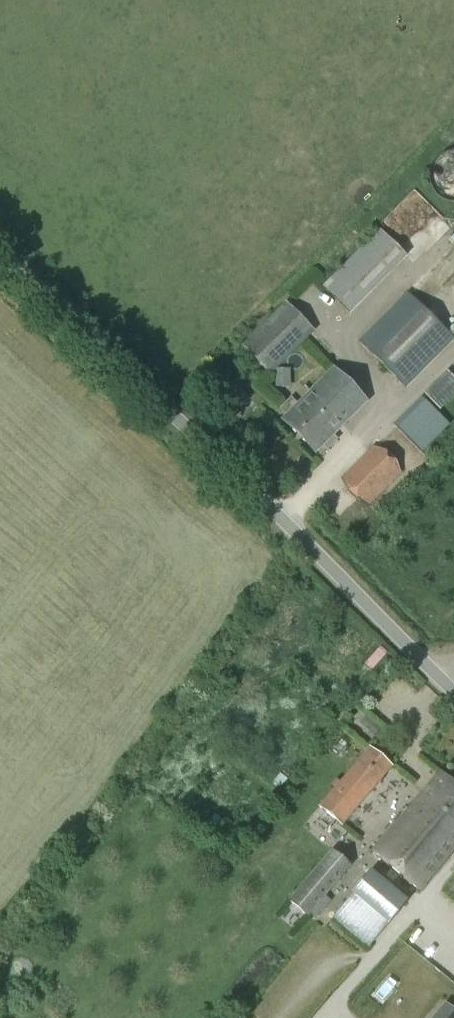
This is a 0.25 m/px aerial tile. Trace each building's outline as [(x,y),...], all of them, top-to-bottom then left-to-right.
[(349,313),(406,256),(380,230),(323,287),(349,313)] [(405,387),(453,339),(408,294),(360,342),(405,387)] [(269,375),(314,331),(287,303),(242,347),(269,375)] [(332,436),(366,402),(332,369),(297,405),(290,399),(290,400),(280,410),(286,416),(282,420),(316,453),(323,445),(329,451),(330,450),(329,449),(329,450),(324,445),(332,436),(337,441),(337,442),(338,443),(338,442),(332,436)] [(290,370),(275,371),(275,383),(290,383),(290,370)] [(450,374),(427,398),(439,410),(453,395),(453,378),(450,374)] [(448,425),(424,401),(398,428),(422,452),(448,425)] [(368,507),(400,474),(394,461),(386,453),(373,446),(341,478),(348,492),(356,500),(368,507)] [(341,825),(391,766),(370,748),(320,807),(341,825)] [(453,848),(453,784),(441,773),(373,852),(418,890),(453,848)] [(306,916),(328,891),(349,865),(331,850),(288,901),(306,916)] [(367,946),(404,904),(368,873),(333,917),(367,946)] [(446,1005),(435,1017),(453,1017),(453,1012),(446,1005)]
